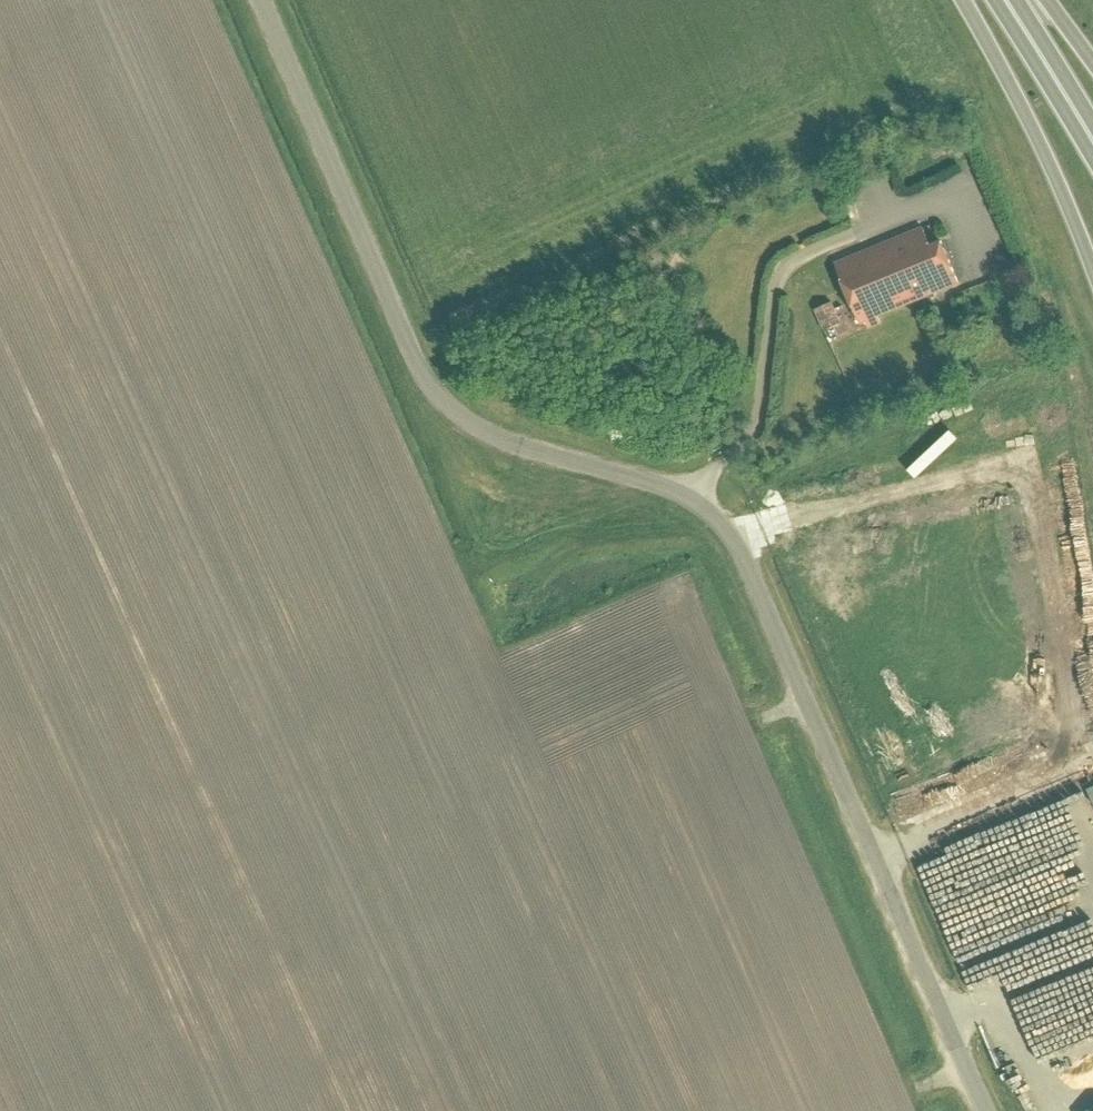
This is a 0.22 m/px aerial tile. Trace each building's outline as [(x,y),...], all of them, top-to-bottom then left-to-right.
[(922,226),(835,261),(860,324),(960,283),(942,239),(930,244),(922,226)] [(842,322),(832,302),(815,311),(824,330),(842,322)]
